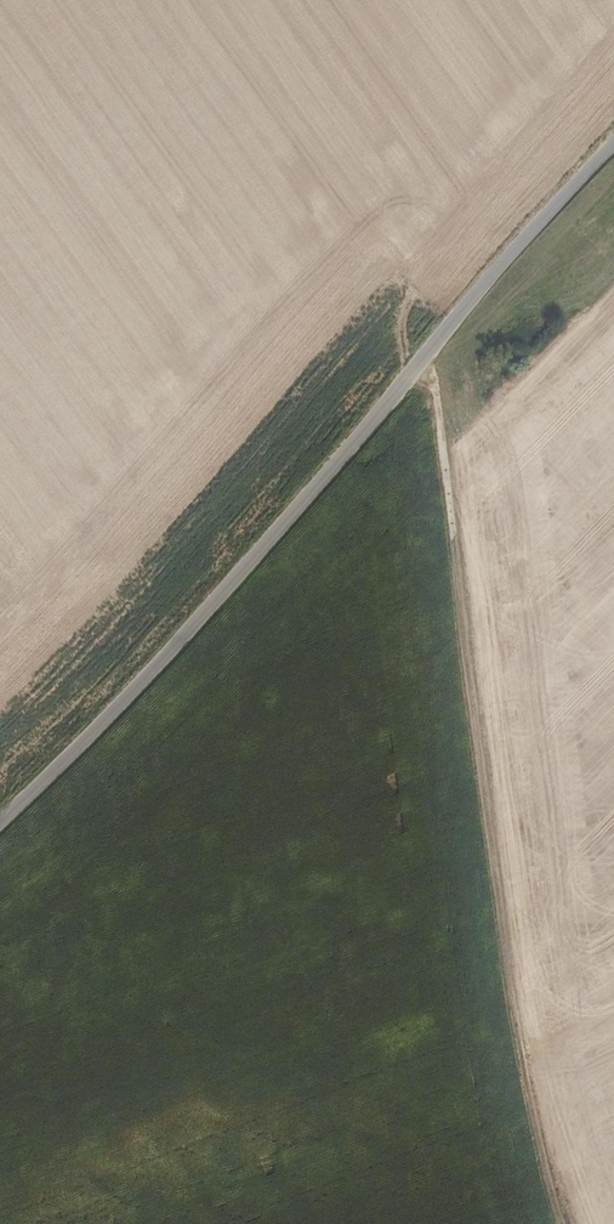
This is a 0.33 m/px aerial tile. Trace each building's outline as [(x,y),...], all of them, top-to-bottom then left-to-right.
[(222,607),(209,619),(221,630),(234,618),(222,607)]
